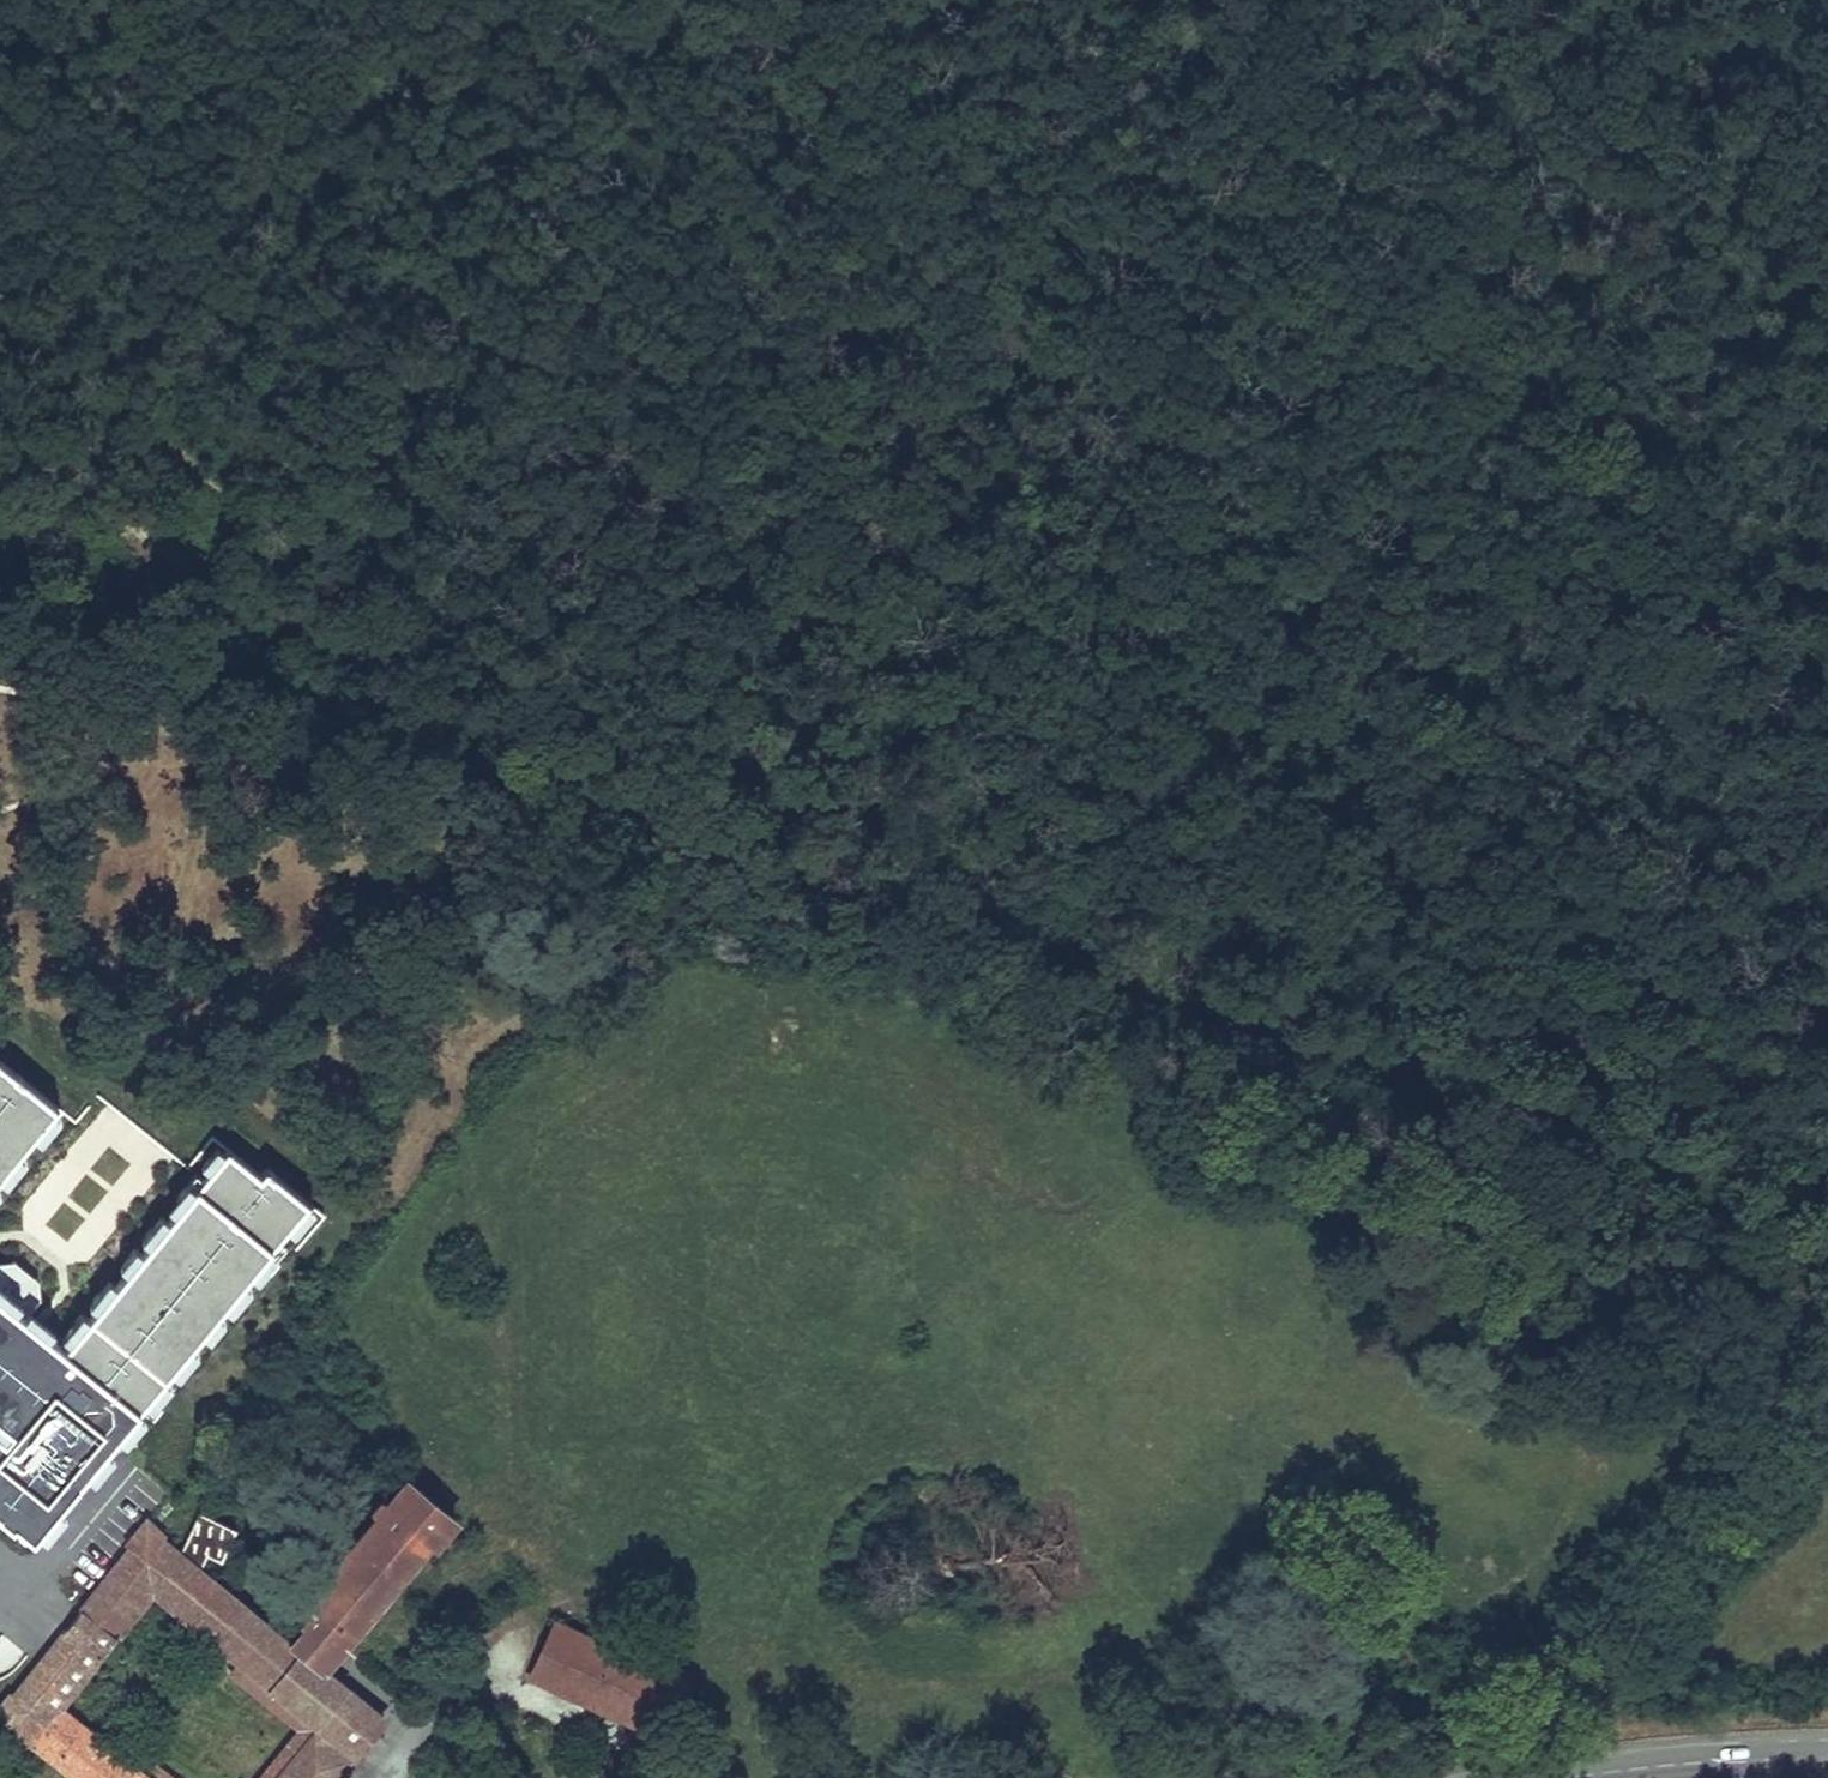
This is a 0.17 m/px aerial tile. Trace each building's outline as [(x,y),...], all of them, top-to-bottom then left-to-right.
[(24,1317),(0,1297),(0,1346),(24,1317)] [(38,1361),(26,1349),(17,1360),(7,1353),(0,1361),(0,1465),(5,1459),(23,1475),(92,1394),(137,1433),(175,1387),(82,1310),(38,1361)] [(79,1777),(159,1777),(144,1765),(60,1698),(148,1588),(234,1656),(311,1719),(266,1777),(327,1777),(350,1750),(380,1707),(323,1661),(419,1536),(423,1539),(449,1508),(394,1461),(290,1587),(304,1598),(283,1626),(198,1560),(204,1546),(217,1555),(233,1520),(198,1501),(209,1470),(183,1453),(149,1511),(143,1507),(0,1683),(0,1719),(27,1737),(79,1777)] [(650,1742),(677,1688),(558,1626),(530,1680),(650,1742)] [(234,1656),(225,1665),(291,1723),(247,1777),(266,1777),(311,1719),(234,1656)] [(7,1773),(19,1761),(0,1743),(0,1766),(7,1773)] [(152,1754),(144,1765),(159,1777),(183,1777),(152,1754)]
